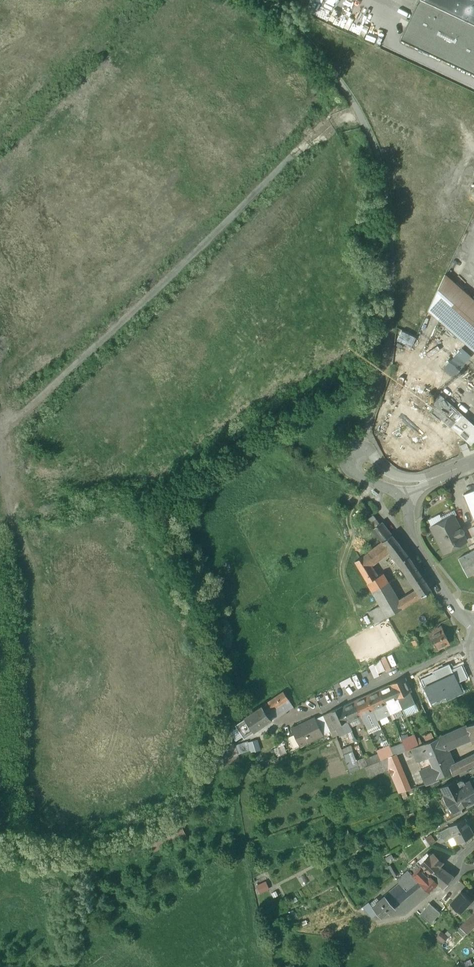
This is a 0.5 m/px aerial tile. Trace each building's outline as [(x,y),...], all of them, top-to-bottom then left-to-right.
[(400,38),(473,73),(473,0),(418,0),(400,38)] [(445,274),(438,289),(453,302),(473,321),(473,300),(445,274)] [(453,302),(443,313),(473,341),(473,321),(453,302)] [(412,345),(416,336),(402,330),(398,339),(412,345)] [(444,367),(453,376),(472,355),(462,347),(444,367)] [(437,397),(436,413),(472,446),(473,443),(473,428),(437,397)] [(463,494),(473,522),(473,490),(463,494)] [(453,517),(432,527),(444,552),(465,541),(462,535),(463,534),(464,532),(464,531),(463,530),(463,528),(461,528),(460,528),(458,528),(453,517)] [(391,533),(381,521),(371,529),(380,541),(391,533)] [(380,541),(371,548),(377,558),(389,549),(398,543),(391,533),(380,541)] [(398,543),(389,549),(400,563),(412,582),(421,576),(409,557),(398,543)] [(371,548),(362,554),(369,564),(377,558),(371,548)] [(458,558),(467,576),(473,573),(473,550),(458,558)] [(369,564),(362,554),(355,560),(361,571),(369,564)] [(398,600),(382,573),(376,576),(369,564),(361,571),(387,616),(402,607),(398,600)] [(421,576),(412,582),(417,589),(409,593),(413,600),(431,590),(421,576)] [(409,593),(398,600),(402,607),(413,600),(409,593)] [(442,629),(429,636),(435,649),(448,642),(442,629)] [(411,641),(414,647),(421,643),(418,637),(411,641)] [(382,659),(370,664),(374,675),(391,668),(389,665),(385,666),(382,659)] [(452,669),(449,664),(433,672),(433,673),(421,679),(432,702),(461,689),(458,683),(452,669)] [(461,665),(452,669),(458,683),(467,678),(461,665)] [(403,678),(391,684),(391,685),(397,698),(398,700),(411,694),(403,678)] [(391,685),(379,691),(385,704),(387,708),(389,707),(387,703),(397,698),(391,685)] [(283,691),(261,706),(267,713),(288,699),(283,691)] [(379,691),(366,696),(373,709),(385,704),(379,691)] [(411,694),(398,700),(400,704),(402,709),(414,704),(415,704),(415,703),(411,694)] [(366,696),(354,702),(362,719),(364,718),(363,714),(373,709),(366,696)] [(397,698),(387,703),(389,707),(390,709),(400,704),(398,700),(397,698)] [(354,702),(342,707),(348,721),(358,716),(360,720),(362,719),(354,702)] [(385,704),(373,709),(376,718),(389,712),(387,708),(385,704)] [(261,706),(244,717),(253,731),(271,720),(267,713),(261,706)] [(341,706),(328,712),(335,728),(348,722),(348,721),(342,707),(341,706)] [(403,709),(392,713),(394,718),(405,714),(403,709)] [(253,731),(244,717),(234,724),(244,737),(253,731)] [(314,717),(291,728),(299,745),(322,734),(314,717)] [(348,722),(335,728),(338,735),(351,729),(348,722)] [(462,727),(456,730),(455,729),(433,740),(439,752),(443,750),(468,739),(462,727)] [(432,731),(424,734),(427,741),(435,738),(432,731)] [(414,735),(402,740),(403,744),(406,750),(412,747),(419,745),(416,739),(414,735)] [(252,739),(238,744),(241,752),(255,747),(252,739)] [(443,750),(439,752),(433,740),(423,743),(429,757),(438,778),(452,772),(449,765),(446,758),(443,750)] [(419,745),(412,747),(418,761),(429,757),(423,743),(422,744),(419,745)] [(403,744),(391,749),(393,755),(397,753),(406,750),(403,744)] [(389,745),(377,750),(378,753),(381,760),(385,758),(390,756),(393,755),(391,749),(389,745)] [(343,753),(346,761),(355,758),(351,750),(343,753)] [(464,751),(459,753),(462,759),(467,756),(464,751)] [(458,752),(446,758),(449,765),(462,759),(459,753),(458,752)] [(378,753),(365,759),(368,765),(381,760),(378,753)] [(393,755),(390,756),(385,758),(389,768),(400,793),(410,790),(397,753),(393,755)] [(449,765),(452,772),(453,774),(473,764),(473,753),(467,756),(462,759),(449,765)] [(438,778),(429,757),(418,761),(426,784),(438,780),(438,778)] [(355,758),(346,761),(350,773),(359,769),(356,763),(355,758)] [(368,765),(364,766),(369,775),(389,768),(385,758),(381,760),(368,765)] [(365,759),(356,763),(359,769),(364,766),(368,765),(365,759)] [(455,780),(442,787),(446,794),(445,795),(453,810),(453,811),(460,807),(462,806),(461,805),(467,802),(467,803),(473,799),(473,790),(469,781),(465,784),(459,787),(456,782),(455,780)] [(453,810),(444,815),(447,821),(463,812),(460,807),(453,811),(453,810)] [(464,818),(448,826),(453,836),(457,842),(472,833),(464,818)] [(448,826),(440,831),(445,840),(448,839),(453,836),(448,826)] [(435,841),(430,834),(425,838),(430,845),(435,841)] [(453,836),(448,839),(451,845),(457,842),(453,836)] [(431,856),(427,852),(417,861),(421,866),(421,865),(430,874),(438,866),(442,862),(437,858),(435,858),(433,855),(431,856)] [(417,861),(407,869),(414,876),(417,873),(415,870),(418,867),(421,866),(417,861)] [(430,874),(421,865),(421,866),(418,867),(422,871),(416,878),(419,881),(429,891),(437,882),(430,874)] [(453,876),(438,866),(430,874),(437,882),(444,888),(453,876)] [(414,876),(407,869),(397,879),(400,883),(404,887),(409,892),(414,887),(419,881),(414,876)] [(261,892),(270,888),(266,880),(258,884),(261,892)] [(404,887),(400,883),(393,889),(402,900),(410,893),(409,892),(404,887)] [(402,900),(393,889),(385,895),(394,906),(402,900)] [(461,891),(450,903),(460,913),(466,906),(471,901),(461,891)] [(451,898),(446,894),(440,902),(445,906),(451,898)] [(372,906),(377,912),(381,916),(388,910),(389,912),(395,907),(394,906),(385,895),(372,906)] [(372,906),(368,901),(363,906),(372,917),(377,912),(372,906)] [(440,912),(429,903),(420,914),(430,923),(440,912)] [(459,927),(466,934),(473,926),(473,913),(459,927)]
